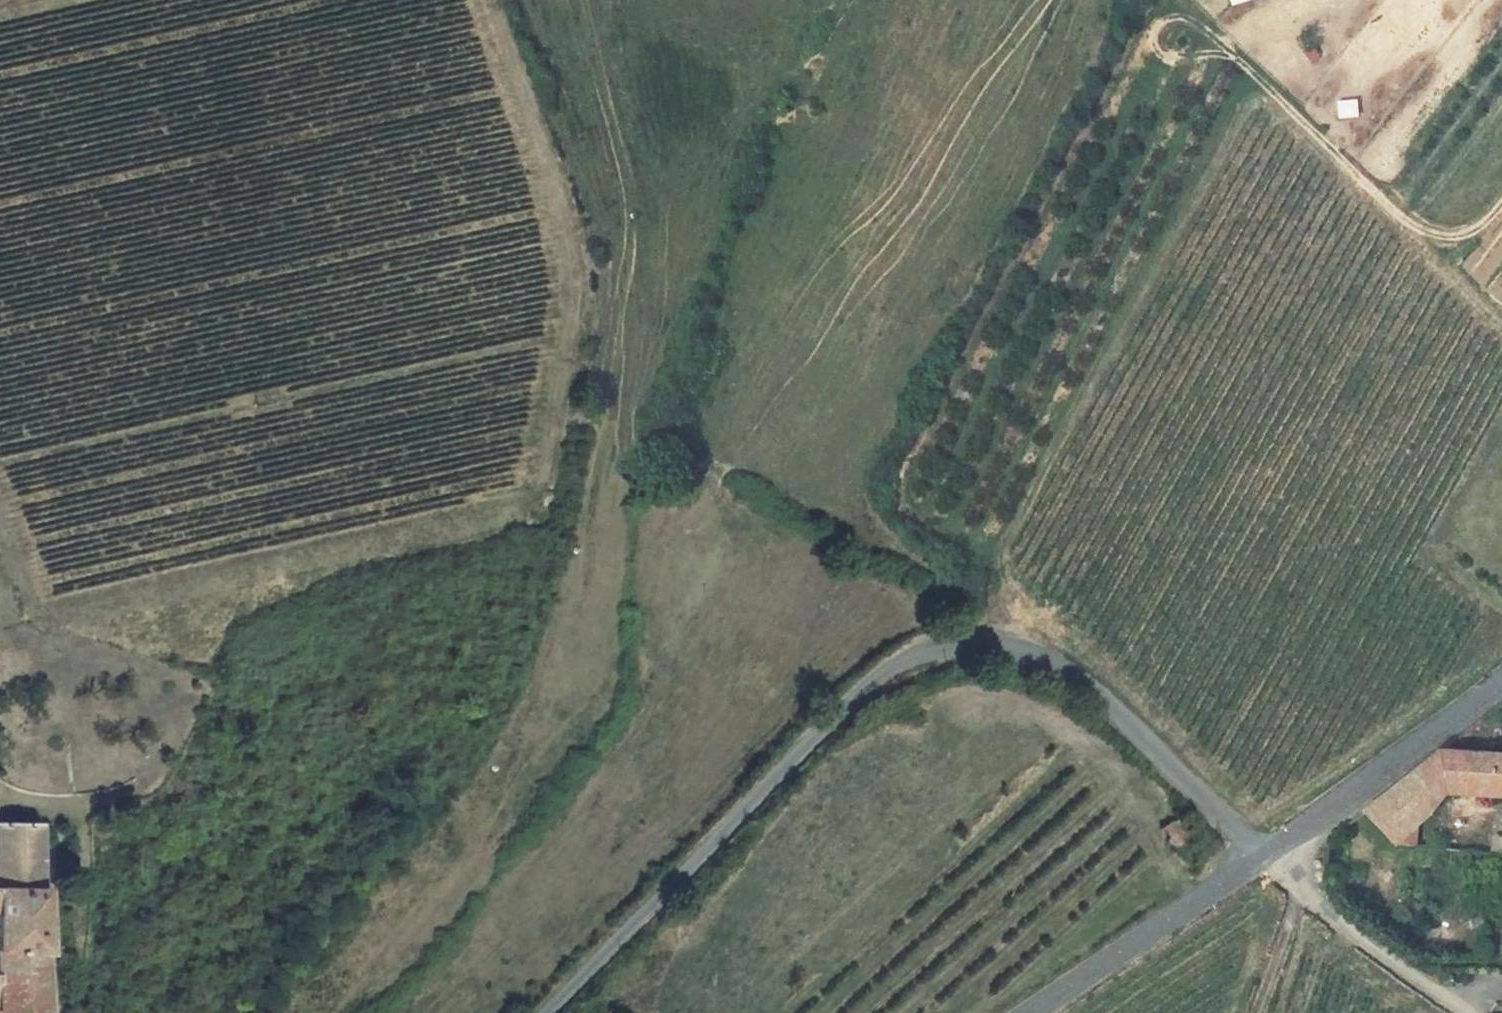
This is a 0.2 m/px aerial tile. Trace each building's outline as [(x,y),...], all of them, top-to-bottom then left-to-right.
[(1361,813),(1385,846),(1404,848),(1411,828),(1433,813),(1444,790),(1478,795),(1478,789),(1501,790),(1501,762),(1439,756),(1361,813)] [(31,1008),(31,820),(0,819),(0,1008),(31,1008)]
